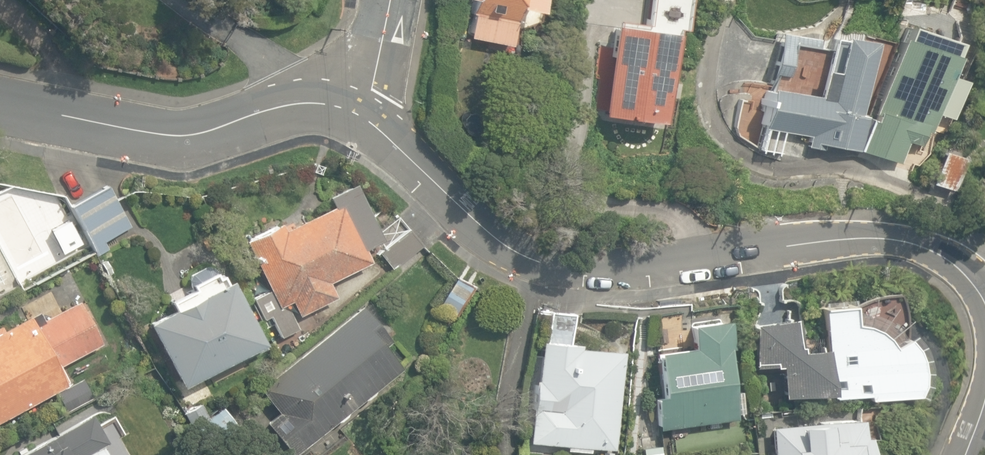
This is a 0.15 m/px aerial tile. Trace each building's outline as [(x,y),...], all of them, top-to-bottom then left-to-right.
[(508,46),(516,7),(533,11),(535,0),(472,0),(470,12),(473,13),(468,38),(487,42),(508,46)] [(645,23),(684,29),(688,0),(648,0),(645,23)] [(599,113),(663,121),(674,32),(611,24),(599,113)] [(855,153),(897,163),(902,141),(919,145),(922,132),(929,133),(934,113),(944,115),(951,86),(945,84),(955,40),(906,28),(872,119),(862,117),(856,116),(871,42),(839,35),(828,37),(826,50),(818,49),(820,39),(779,32),(768,88),(758,126),(806,138),(804,147),(823,152),(825,145),(855,153)] [(929,183),(951,189),(961,157),(940,150),(929,183)] [(44,226),(57,257),(90,244),(74,215),(72,216),(67,203),(60,206),(50,181),(9,198),(23,235),(44,226)] [(290,300),(297,315),(334,297),(327,282),(369,261),(362,248),(380,239),(353,183),(327,196),(331,206),(283,229),(279,223),(244,240),(277,306),(290,300)] [(71,205),(95,252),(106,247),(102,240),(130,226),(109,186),(71,205)] [(377,251),(391,269),(420,245),(406,228),(377,251)] [(65,386),(56,368),(101,344),(78,302),(109,285),(92,254),(55,274),(72,305),(41,321),(37,313),(3,332),(0,326),(0,421),(65,386)] [(15,282),(5,263),(0,266),(0,281),(4,288),(15,282)] [(144,323),(176,386),(260,343),(227,279),(223,282),(218,273),(216,274),(211,263),(184,277),(188,285),(190,290),(169,301),(172,308),(144,323)] [(438,309),(455,320),(474,290),(458,279),(438,309)] [(268,290),(251,298),(261,319),(278,311),(268,290)] [(859,394),(860,399),(906,393),(910,397),(913,390),(915,384),(917,377),(918,370),(917,363),(916,356),(914,350),(912,343),(908,337),(904,332),(898,336),(898,314),(892,292),(863,297),(847,305),(847,299),(817,301),(827,396),(859,394)] [(402,369),(384,346),(390,341),(360,304),(256,387),(276,412),(264,422),(290,454),(295,454),(402,369)] [(271,317),(282,340),(299,332),(288,308),(271,317)] [(566,451),(591,453),(591,448),(614,450),(622,351),(578,347),(579,343),(571,342),(574,311),(549,309),(546,340),(539,339),(530,443),(566,446),(566,451)] [(776,363),(780,396),(825,392),(820,347),(796,349),(792,317),(748,322),(753,366),(776,363)] [(652,395),(657,428),(735,418),(722,321),(688,325),(691,349),(656,353),(662,394),(652,395)] [(55,393),(66,413),(91,400),(81,380),(55,393)] [(181,412),(189,427),(207,418),(200,402),(181,412)] [(208,452),(238,427),(222,408),(192,433),(208,452)] [(856,418),(768,427),(771,454),(864,454),(863,437),(858,438),(856,418)] [(82,454),(86,452),(71,426),(20,454),(82,454)]
